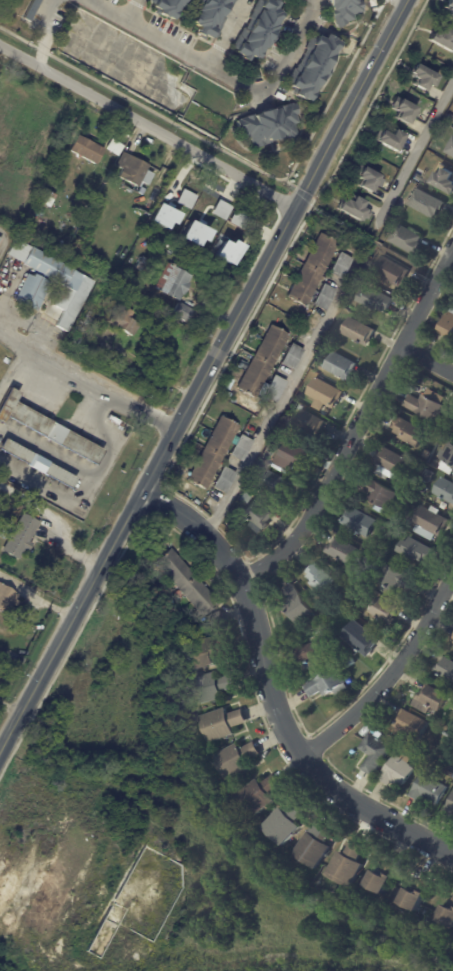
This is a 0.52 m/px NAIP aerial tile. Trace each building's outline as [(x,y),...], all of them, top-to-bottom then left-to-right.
[(151,2),(152,0),(185,0),(174,22),(159,14),(160,11),(154,8),(156,4),(151,2)] [(196,6),(199,0),(238,0),(237,1),(236,1),(233,7),(231,6),(225,18),(226,18),(222,26),(223,26),(216,39),(213,37),(212,40),(206,37),(204,40),(201,38),(202,36),(198,34),(201,28),(194,24),(200,12),(199,11),(200,9),(196,6)] [(272,3),(273,0),(281,4),(278,9),(282,11),(281,14),(283,15),(277,25),(279,26),(277,31),(278,32),(270,47),(268,46),(266,50),(264,49),(258,61),(251,56),(247,64),(237,59),(239,55),(236,54),(237,50),(233,48),(243,28),(245,29),(251,19),(249,18),(258,0),(266,0),(272,3)] [(361,0),(362,0),(363,9),(363,13),(353,15),(354,20),(347,22),(347,25),(345,26),(345,27),(337,29),(336,26),(335,26),(334,18),(333,19),(331,11),(333,11),(331,6),(330,6),(328,0),(361,0)] [(445,9),(450,0),(452,0),(452,19),(449,17),(452,13),(445,9)] [(452,40),(452,50),(452,53),(428,40),(432,33),(434,34),(437,31),(439,32),(442,26),(452,32),(452,38),(452,40)] [(335,39),(335,40),(341,43),(309,103),(295,95),(297,91),(290,87),(296,77),(297,78),(314,46),(313,45),(318,36),(324,39),(327,35),(335,39)] [(433,86),(433,87),(429,85),(425,91),(413,84),(415,80),(408,76),(415,63),(439,77),(433,86)] [(402,97),(419,106),(409,123),(408,122),(407,124),(395,117),(398,111),(392,108),(393,105),(392,105),(397,97),(401,99),(402,97)] [(291,103),(292,105),(295,104),(298,114),(295,115),(297,123),(292,125),(296,135),(277,141),(277,139),(269,142),(269,143),(262,145),(262,146),(255,148),(255,147),(251,148),(248,137),(244,138),(241,131),(239,131),(236,121),(238,120),(252,115),(253,117),(260,115),(259,114),(273,110),(273,111),(278,109),(277,108),(291,103)] [(404,134),(405,135),(396,152),(376,141),(376,142),(373,140),(378,130),(381,132),(382,130),(392,135),(395,129),(404,134)] [(82,157),(70,150),(78,135),(104,149),(95,164),(82,157)] [(452,157),(452,136),(444,153),(452,157)] [(114,139),(124,146),(118,156),(106,149),(113,138),(114,139)] [(126,154),(148,166),(146,171),(153,174),(148,185),(140,182),(138,187),(118,177),(123,167),(122,167),(121,169),(116,166),(123,153),(126,154)] [(374,187),(371,193),(358,185),(361,179),(358,178),(357,179),(354,177),(355,175),(354,174),(360,164),(381,176),(379,178),(384,181),(380,189),(375,186),(374,187)] [(446,168),(452,172),(452,179),(452,193),(433,182),(439,171),(443,174),(446,168)] [(57,175),(63,179),(61,183),(54,180),(57,175)] [(448,204),(440,218),(438,216),(437,218),(409,203),(418,186),(448,203),(448,204)] [(45,189),(56,194),(50,207),(39,201),(45,189)] [(175,204),(190,209),(195,195),(180,189),(175,204)] [(219,198),(227,202),(228,199),(239,204),(238,207),(248,212),(240,229),(219,219),(217,223),(204,217),(214,196),(219,198)] [(364,201),(365,201),(362,208),(367,210),(366,211),(371,213),(367,220),(362,218),(361,221),(337,208),(342,199),(346,201),(347,199),(352,202),(355,196),(364,201)] [(176,213),(157,203),(149,221),(168,230),(176,213)] [(208,229),(188,220),(180,239),(199,248),(208,229)] [(154,227),(150,236),(142,232),(146,223),(154,227)] [(424,238),(422,242),(424,243),(421,248),(423,249),(419,256),(391,241),(400,224),(425,237),(424,238)] [(329,266),(310,299),(314,301),(313,304),(312,303),(310,307),(297,301),(295,300),(288,296),(322,232),(330,237),(330,236),(332,237),(332,238),(341,243),(329,266)] [(213,257),(232,266),(241,247),(221,238),(213,257)] [(181,242),(176,250),(172,247),(177,240),(181,242)] [(34,247),(95,281),(67,331),(56,325),(64,310),(54,304),(64,286),(17,260),(23,249),(29,252),(33,246),(34,247)] [(355,259),(344,279),(331,272),(342,252),(355,259)] [(409,269),(410,270),(401,287),(375,272),(384,255),(409,269)] [(142,257),(148,260),(142,271),(136,268),(142,257)] [(172,265),(193,276),(190,282),(191,283),(185,295),(183,294),(180,300),(155,287),(169,262),(172,265)] [(50,281),(52,282),(37,311),(14,300),(28,273),(33,276),(35,273),(50,281)] [(338,290),(327,311),(314,304),(325,283),(338,290)] [(394,301),(389,310),(386,309),(384,312),(379,309),(378,311),(358,300),(364,289),(369,291),(371,287),(395,299),(394,301)] [(192,314),(187,323),(172,315),(180,301),(195,310),(192,314)] [(131,335),(109,322),(117,306),(127,312),(129,308),(134,311),(130,317),(140,322),(132,336),(131,335)] [(82,322),(88,310),(95,314),(89,326),(82,322)] [(447,321),(452,310),(452,338),(439,331),(445,320),(447,321)] [(354,320),(375,331),(371,339),(372,340),(371,342),(372,343),(369,348),(362,345),(362,344),(360,343),(359,343),(341,334),(350,317),(354,320)] [(86,331),(83,336),(73,331),(76,325),(87,330),(86,331)] [(291,335),(264,382),(269,385),(266,390),(261,387),(255,398),(246,392),(246,393),(243,392),(244,391),(237,387),(272,325),(291,335)] [(306,350),(294,371),(281,364),(293,343),(306,350)] [(358,365),(356,369),(357,370),(354,376),(353,376),(350,381),(327,368),(336,351),(359,364),(358,365)] [(288,381),(276,402),(264,395),(276,374),(288,381)] [(345,393),(342,398),(344,399),(342,403),(340,402),(336,409),(328,404),(324,411),(316,406),(319,400),(309,394),(319,377),(346,392),(345,393)] [(3,424),(0,422),(0,407),(11,388),(20,393),(16,400),(103,450),(95,465),(7,416),(3,424)] [(446,399),(443,404),(451,409),(448,415),(444,412),(438,423),(405,405),(411,394),(421,399),(424,394),(427,395),(430,388),(447,397),(446,399)] [(326,422),(321,432),(323,433),(320,438),(297,425),(306,409),(327,421),(326,422)] [(227,450),(206,490),(187,480),(222,416),(240,426),(227,450)] [(423,428),(420,433),(425,436),(419,448),(400,438),(401,435),(394,432),(396,429),(393,427),(400,416),(423,428)] [(445,433),(450,436),(446,444),(441,441),(445,433)] [(255,441),(243,462),(230,455),(242,434),(255,441)] [(71,489),(0,450),(0,447),(5,438),(77,478),(71,489)] [(294,443),(311,452),(308,458),(310,459),(306,465),(305,465),(302,471),(295,468),(293,472),(276,463),(289,440),(294,443)] [(451,441),(452,442),(452,475),(441,469),(445,460),(438,456),(442,448),(446,450),(451,441)] [(389,448),(410,460),(401,476),(375,461),(384,445),(389,448)] [(423,455),(427,449),(433,453),(430,459),(423,455)] [(237,473),(226,494),(213,487),(225,466),(237,473)] [(293,485),(288,493),(291,494),(287,500),(261,485),(270,469),(294,483),(293,485)] [(388,475),(390,476),(388,480),(377,474),(379,470),(388,475)] [(386,508),(369,499),(372,493),(362,488),(368,477),(399,494),(390,511),(386,508)] [(444,477),(452,482),(452,503),(435,493),(444,477)] [(240,500),(244,493),(250,497),(246,504),(240,500)] [(274,516),(268,523),(270,524),(265,530),(264,529),(261,534),(251,526),(254,522),(252,520),(252,519),(245,513),(256,499),(275,514),(274,516)] [(448,522),(440,536),(437,535),(434,541),(415,532),(419,525),(415,523),(423,505),(432,510),(434,505),(442,509),(440,514),(449,518),(448,522)] [(359,532),(342,523),(351,506),(378,520),(368,537),(359,532)] [(32,518),(40,522),(29,542),(33,544),(28,552),(25,550),(19,560),(2,551),(23,513),(32,518)] [(0,537),(4,528),(9,531),(5,539),(0,537)] [(158,536),(168,540),(161,554),(149,548),(156,535),(158,536)] [(345,541),(359,548),(351,565),(327,553),(331,545),(332,546),(337,537),(345,541)] [(435,550),(427,565),(418,560),(417,562),(398,551),(404,539),(408,542),(411,537),(435,550)] [(173,550),(219,603),(203,617),(155,563),(171,548),(173,550)] [(384,562),(377,559),(379,554),(386,558),(384,562)] [(418,582),(412,593),(400,586),(395,596),(381,589),(385,582),(377,578),(386,562),(419,580),(418,582)] [(313,584),(314,583),(308,577),(311,575),(308,572),(317,563),(338,584),(325,597),(312,584),(313,584)] [(5,613),(0,610),(0,584),(19,594),(16,600),(19,602),(16,607),(10,604),(5,613)] [(295,618),(287,606),(292,602),(284,591),(294,584),(316,614),(300,625),(295,618)] [(398,610),(396,615),(397,616),(395,619),(397,619),(393,626),(370,612),(379,596),(400,608),(398,610)] [(224,615),(226,625),(212,628),(209,615),(223,612),(224,615)] [(379,642),(374,648),(376,650),(370,657),(343,636),(355,620),(381,640),(379,642)] [(325,630),(326,635),(319,638),(317,633),(325,630)] [(221,641),(226,640),(229,654),(214,658),(216,665),(190,671),(184,644),(210,637),(211,644),(221,641)] [(314,668),(313,662),(302,666),(300,660),(302,660),(298,648),(325,639),(331,656),(322,659),(324,665),(314,668)] [(444,655),(452,660),(452,681),(451,680),(435,671),(444,655)] [(339,696),(336,691),(327,697),(323,692),(313,698),(306,687),(338,667),(348,683),(347,684),(351,689),(339,696)] [(236,678),(239,689),(224,693),(225,699),(200,706),(193,679),(219,672),(220,679),(235,675),(236,678)] [(438,710),(433,707),(429,714),(413,706),(426,683),(449,695),(440,711),(438,710)] [(227,708),(229,715),(244,710),(249,723),(234,728),(236,735),(211,743),(202,717),(227,708)] [(410,712),(431,724),(422,741),(411,735),(407,742),(394,735),(398,728),(394,726),(404,708),(410,712)] [(372,733),(395,747),(376,776),(364,769),(372,756),(361,749),(372,733)] [(256,743),(263,754),(249,762),(252,768),(230,781),(216,756),(238,743),(242,749),(256,741),(256,743)] [(415,770),(403,787),(398,783),(396,785),(393,783),(391,787),(380,779),(396,756),(400,759),(403,755),(412,761),(408,765),(415,770)] [(448,768),(452,771),(452,777),(445,773),(448,768)] [(428,777),(449,787),(441,805),(426,797),(423,803),(410,797),(422,774),(428,777)] [(276,776),(284,786),(272,796),(276,801),(255,818),(238,796),(258,780),(263,785),(275,775),(276,776)] [(445,813),(452,796),(452,817),(445,813)] [(298,802),(307,810),(297,822),(302,827),(284,846),(264,828),(281,808),(286,812),(296,801),(298,802)] [(335,830),(336,831),(327,844),(333,848),(319,870),(295,854),(317,821),(322,824),(324,823),(335,830)] [(354,841),(366,847),(359,862),(364,865),(353,888),(328,876),(340,852),(346,855),(353,841),(354,841)] [(388,861),(399,867),(386,895),(368,886),(375,871),(379,873),(386,860),(388,861)] [(421,878),(431,883),(426,893),(428,894),(419,912),(400,903),(408,888),(412,890),(419,877),(421,878)] [(451,908),(452,903),(452,927),(440,922),(446,906),(451,908)]
